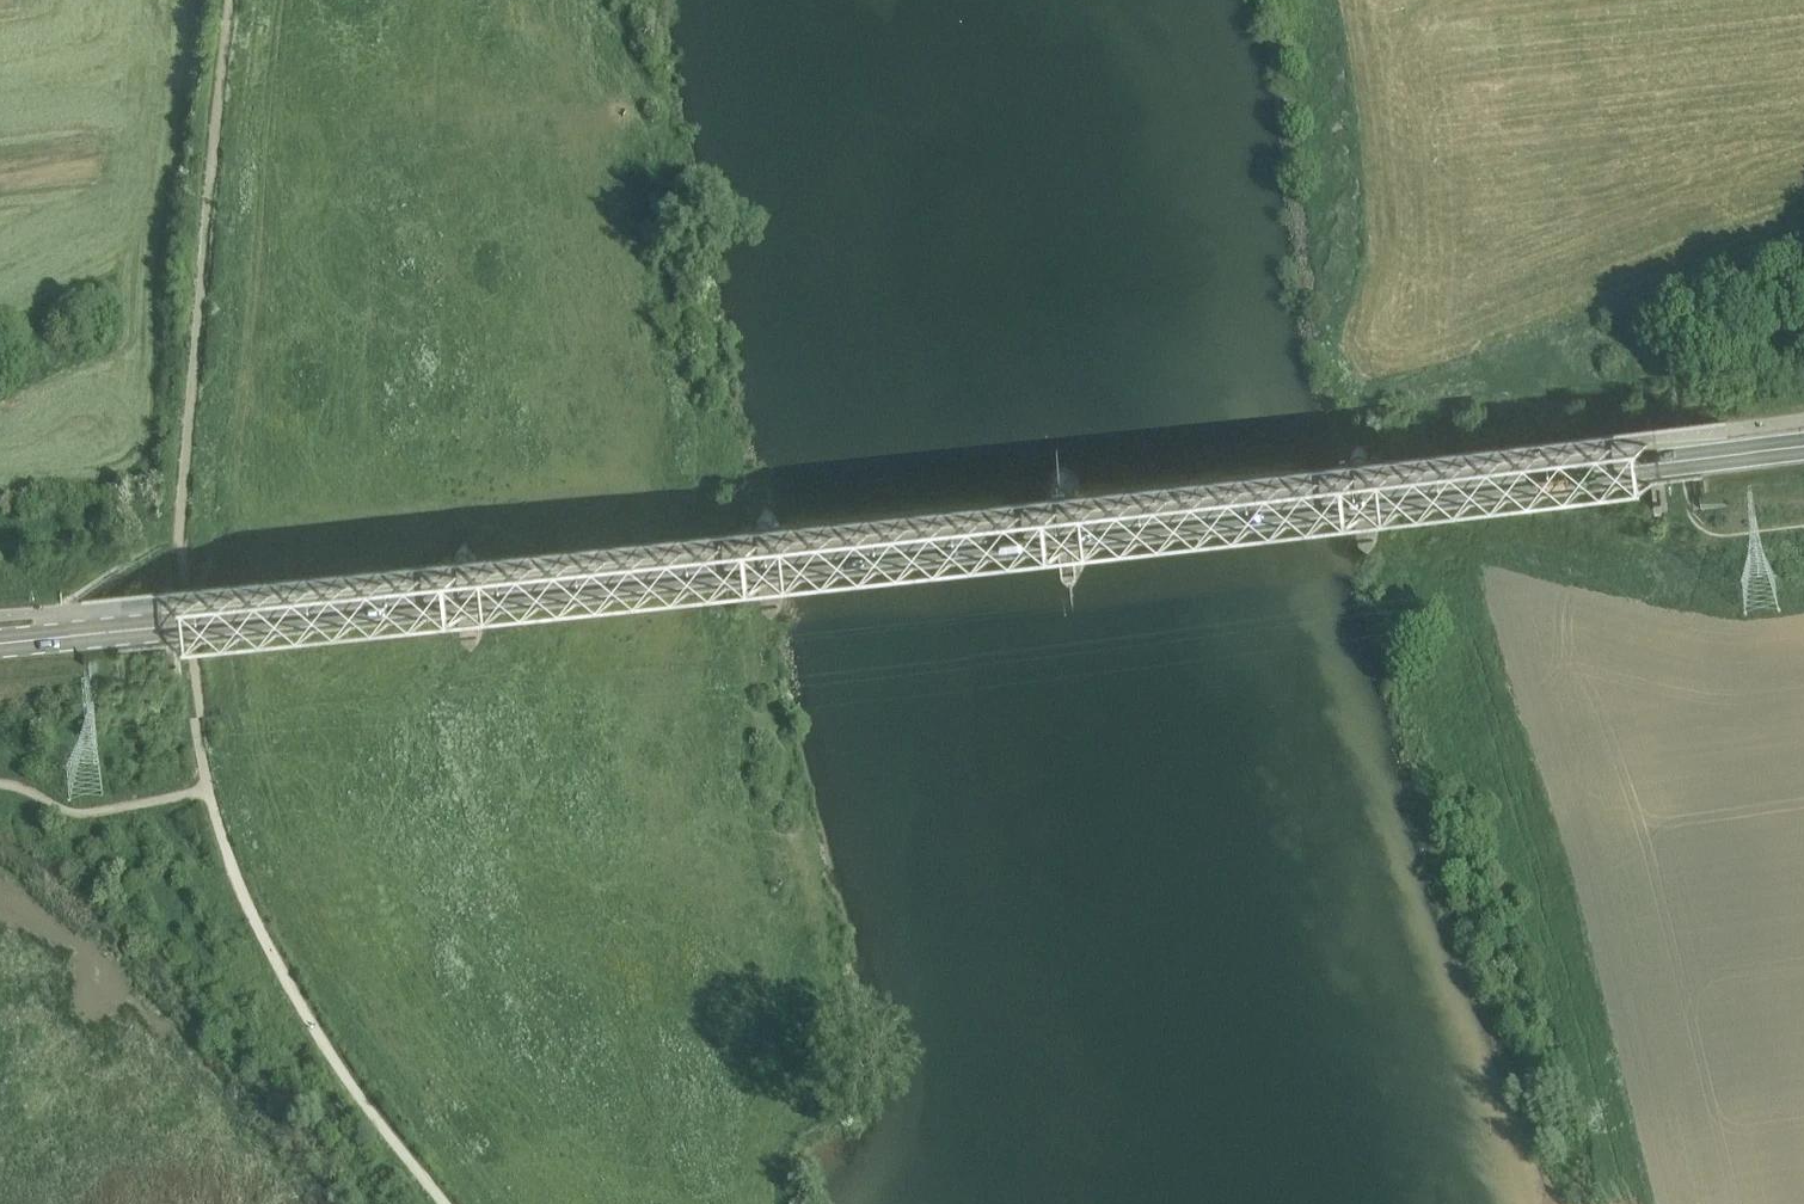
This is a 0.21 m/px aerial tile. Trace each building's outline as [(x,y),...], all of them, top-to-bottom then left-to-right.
[(1038,516),(1043,568),(1045,578),(1049,586),(1055,592),(1059,597),(1064,598),(1069,596),(1073,590),(1077,580),(1078,572),(1079,562),(1073,512),(1068,501),(1060,492),(1056,489),(1052,489),(1047,492),(1041,504),(1038,516)] [(75,794),(97,796),(100,765),(78,764),(75,794)]
